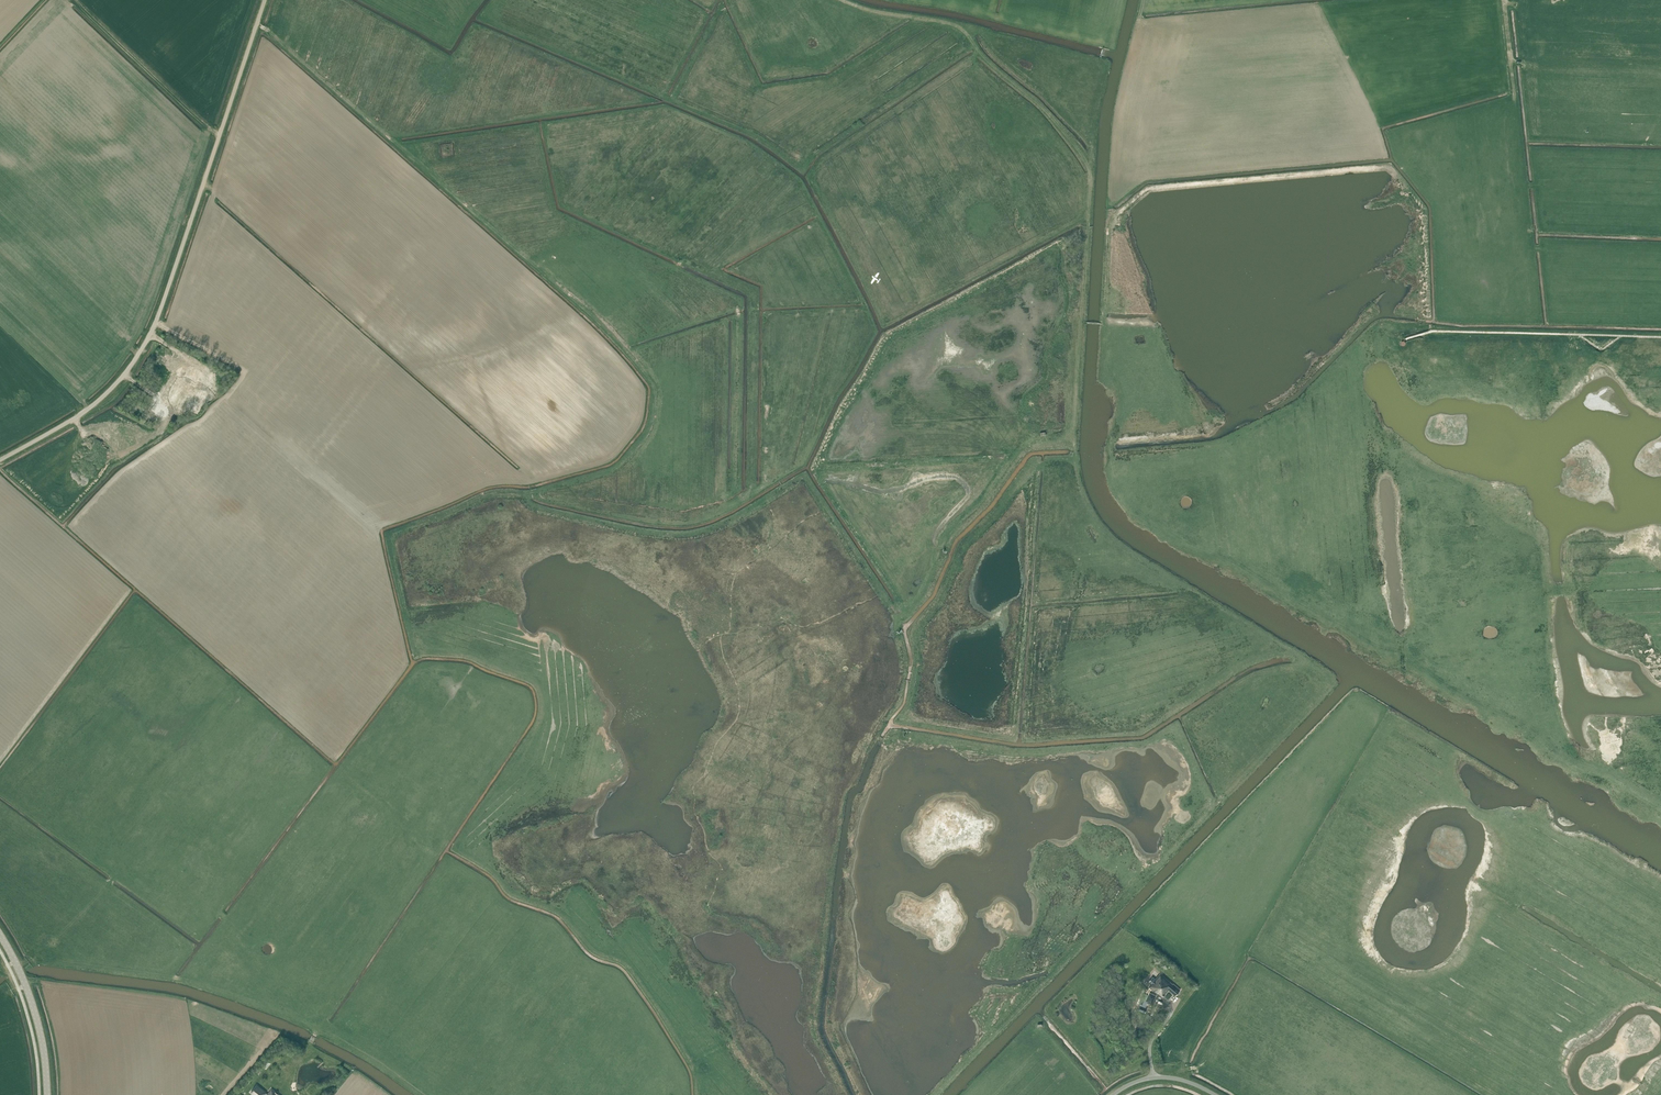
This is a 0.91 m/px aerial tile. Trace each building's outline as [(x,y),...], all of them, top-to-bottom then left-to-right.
[(157,393),(152,401),(170,411),(174,403),(175,401),(185,406),(189,399),(176,392),(172,399),(173,399),(172,401),(157,393)] [(1153,977),(1149,981),(1152,983),(1149,986),(1162,997),(1169,989),(1175,995),(1180,990),(1173,984),(1172,984),(1160,974),(1155,979),(1153,977)] [(1150,993),(1147,1000),(1152,1003),(1155,995),(1150,993)] [(1139,1004),(1136,1009),(1145,1013),(1147,1008),(1139,1004)] [(250,1093),(253,1094),(280,1094),(271,1088),(267,1094),(266,1093),(266,1092),(257,1084),(250,1093)]
